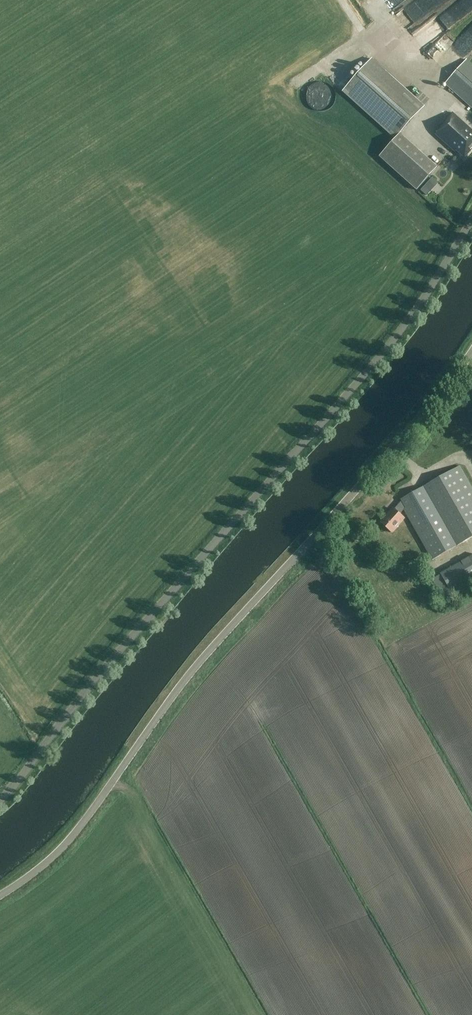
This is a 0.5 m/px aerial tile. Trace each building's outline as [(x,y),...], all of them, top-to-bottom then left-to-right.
[(439,20),(414,39),(421,49),(446,30),(439,20)] [(423,53),(438,65),(445,57),(430,45),(423,53)] [(372,59),(343,90),(396,137),(379,156),(417,190),(437,168),(399,133),(424,106),(372,59)] [(456,71),(471,86),(471,66),(466,60),(456,71)] [(456,71),(446,83),(471,106),(471,86),(456,71)] [(436,135),(455,152),(456,150),(465,158),(471,149),(471,133),(471,130),(453,113),(440,128),(442,129),(436,135)] [(380,522),(392,532),(404,518),(400,514),(406,508),(434,559),(471,537),(471,489),(459,466),(401,499),(401,501),(394,509),(393,508),(380,522)] [(441,574),(452,594),(471,584),(471,556),(441,574)]
